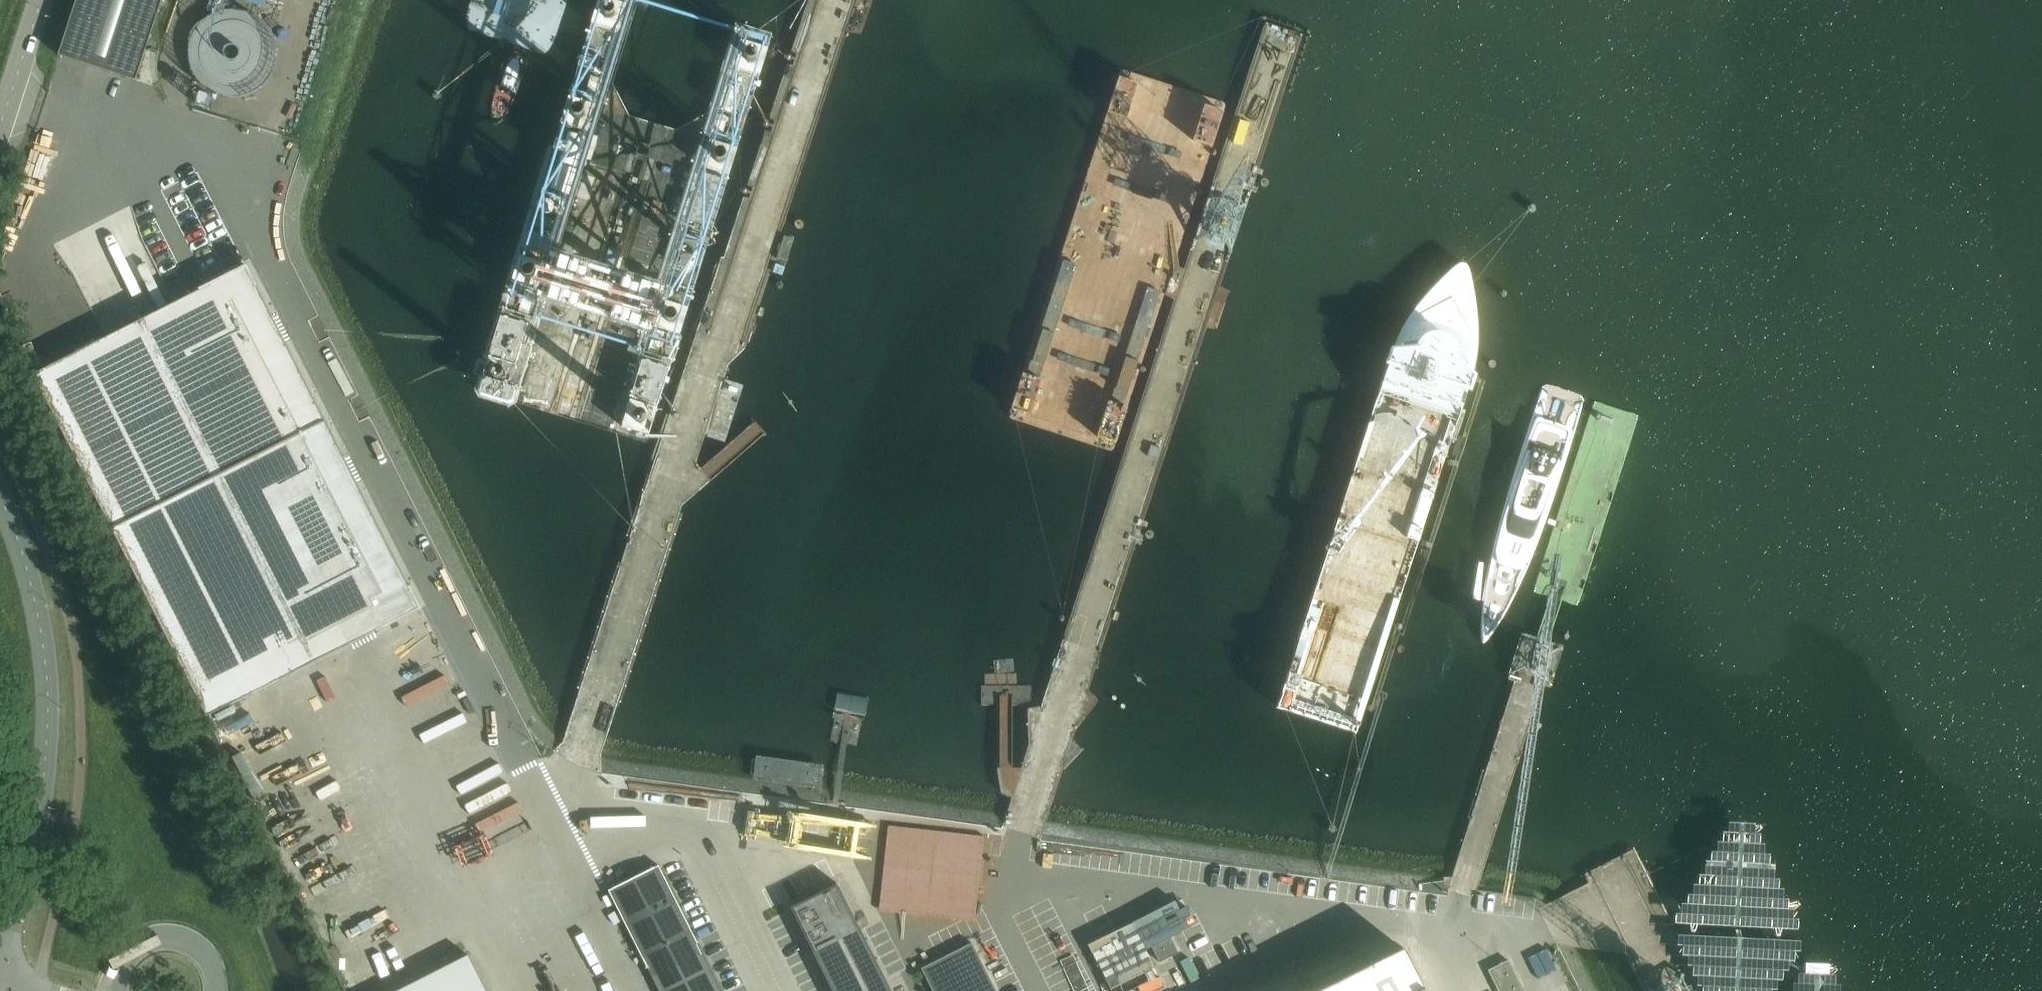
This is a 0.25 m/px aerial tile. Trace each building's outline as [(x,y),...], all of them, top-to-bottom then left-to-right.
[(59,56),(136,80),(162,0),(77,0),(59,56)] [(250,91),(252,53),(226,52),(225,74),(218,74),(217,90),(250,91)] [(198,221),(109,259),(123,293),(212,256),(198,221)] [(247,267),(33,375),(207,718),(421,609),(247,267)] [(659,866),(610,892),(659,990),(723,990),(659,866)] [(832,990),(890,990),(838,885),(790,908),(832,990)] [(935,990),(996,990),(973,945),(924,969),(935,990)] [(1319,990),(1426,990),(1404,948),(1319,990)] [(469,956),(400,990),(486,990),(469,956)] [(1487,971),(1496,990),(1525,990),(1512,961),(1487,971)]
